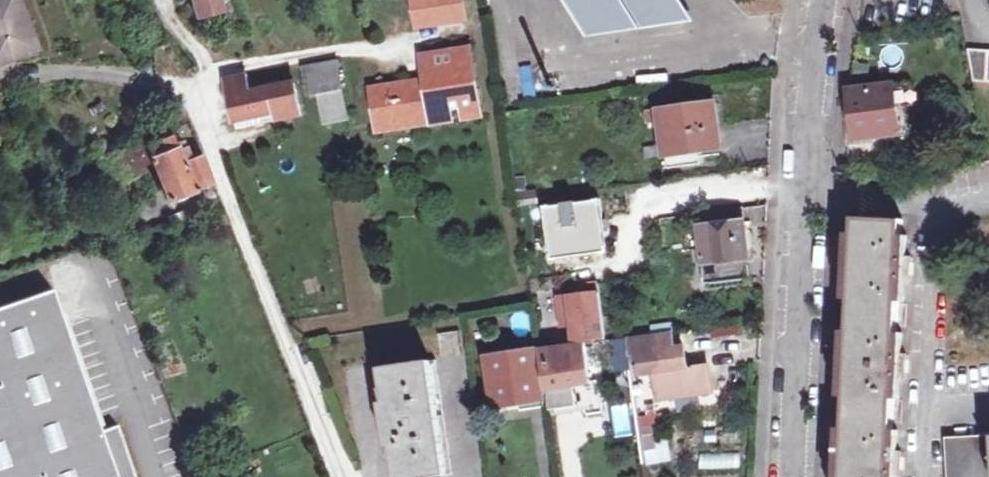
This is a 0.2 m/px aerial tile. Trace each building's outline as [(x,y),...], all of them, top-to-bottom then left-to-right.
[(36,45),(20,0),(0,0),(0,58),(36,45)] [(198,15),(223,9),(221,0),(194,0),(198,15)] [(422,26),(469,19),(467,0),(418,0),(422,26)] [(585,36),(691,19),(680,0),(563,0),(585,36)] [(974,73),(988,74),(988,44),(970,43),(974,73)] [(376,87),(382,122),(399,119),(399,127),(437,121),(435,112),(481,104),(471,46),(466,47),(466,50),(426,56),(430,81),(416,84),(415,81),(376,87)] [(345,91),(340,64),(339,62),(305,69),(311,99),(321,96),(345,91)] [(347,62),(340,64),(345,91),(352,90),(347,62)] [(277,114),(279,122),(303,118),(296,85),(266,90),(265,85),(251,88),(248,76),(227,80),(237,121),(277,114)] [(855,139),(902,133),(897,84),(850,89),(855,139)] [(345,91),(321,96),(327,127),(351,123),(345,91)] [(647,113),(649,124),(662,122),(667,154),(723,145),(717,102),(647,113)] [(435,112),(437,121),(437,123),(485,115),(483,104),(481,104),(435,112)] [(277,114),(237,121),(238,129),(279,122),(277,114)] [(399,119),(382,122),(383,129),(399,127),(399,119)] [(214,178),(203,151),(190,157),(181,139),(174,142),(171,135),(147,145),(170,197),(214,178)] [(127,150),(102,160),(112,185),(137,174),(127,150)] [(544,207),(552,261),(610,253),(602,199),(544,207)] [(199,215),(196,206),(170,214),(173,222),(199,215)] [(708,286),(754,279),(745,220),(742,220),(740,207),(701,212),(703,226),(700,227),(708,286)] [(892,473),(901,474),(903,450),(894,448),(900,377),(909,378),(910,351),(902,350),(909,278),(916,278),(918,255),(910,254),(913,218),(864,212),(845,476),(892,476),(892,473)] [(600,282),(583,284),(584,293),(560,296),(563,324),(573,322),(575,342),(584,341),(606,338),(600,282)] [(120,424),(103,429),(55,288),(0,306),(0,476),(138,476),(120,424)] [(688,366),(686,346),(675,347),(673,331),(627,336),(611,338),(615,369),(632,367),(630,354),(636,353),(638,373),(656,371),(659,398),(712,391),(708,364),(688,366)] [(575,342),(540,347),(547,395),(591,389),(584,341),(575,342)] [(536,349),(488,356),(495,404),(543,397),(536,349)] [(378,370),(395,476),(449,476),(456,476),(439,360),(378,370)] [(591,389),(547,395),(551,420),(601,412),(598,389),(591,389)] [(641,464),(667,462),(664,410),(637,412),(641,464)] [(980,428),(984,476),(988,476),(988,427),(980,428)] [(980,428),(946,431),(951,476),(984,476),(980,428)]
